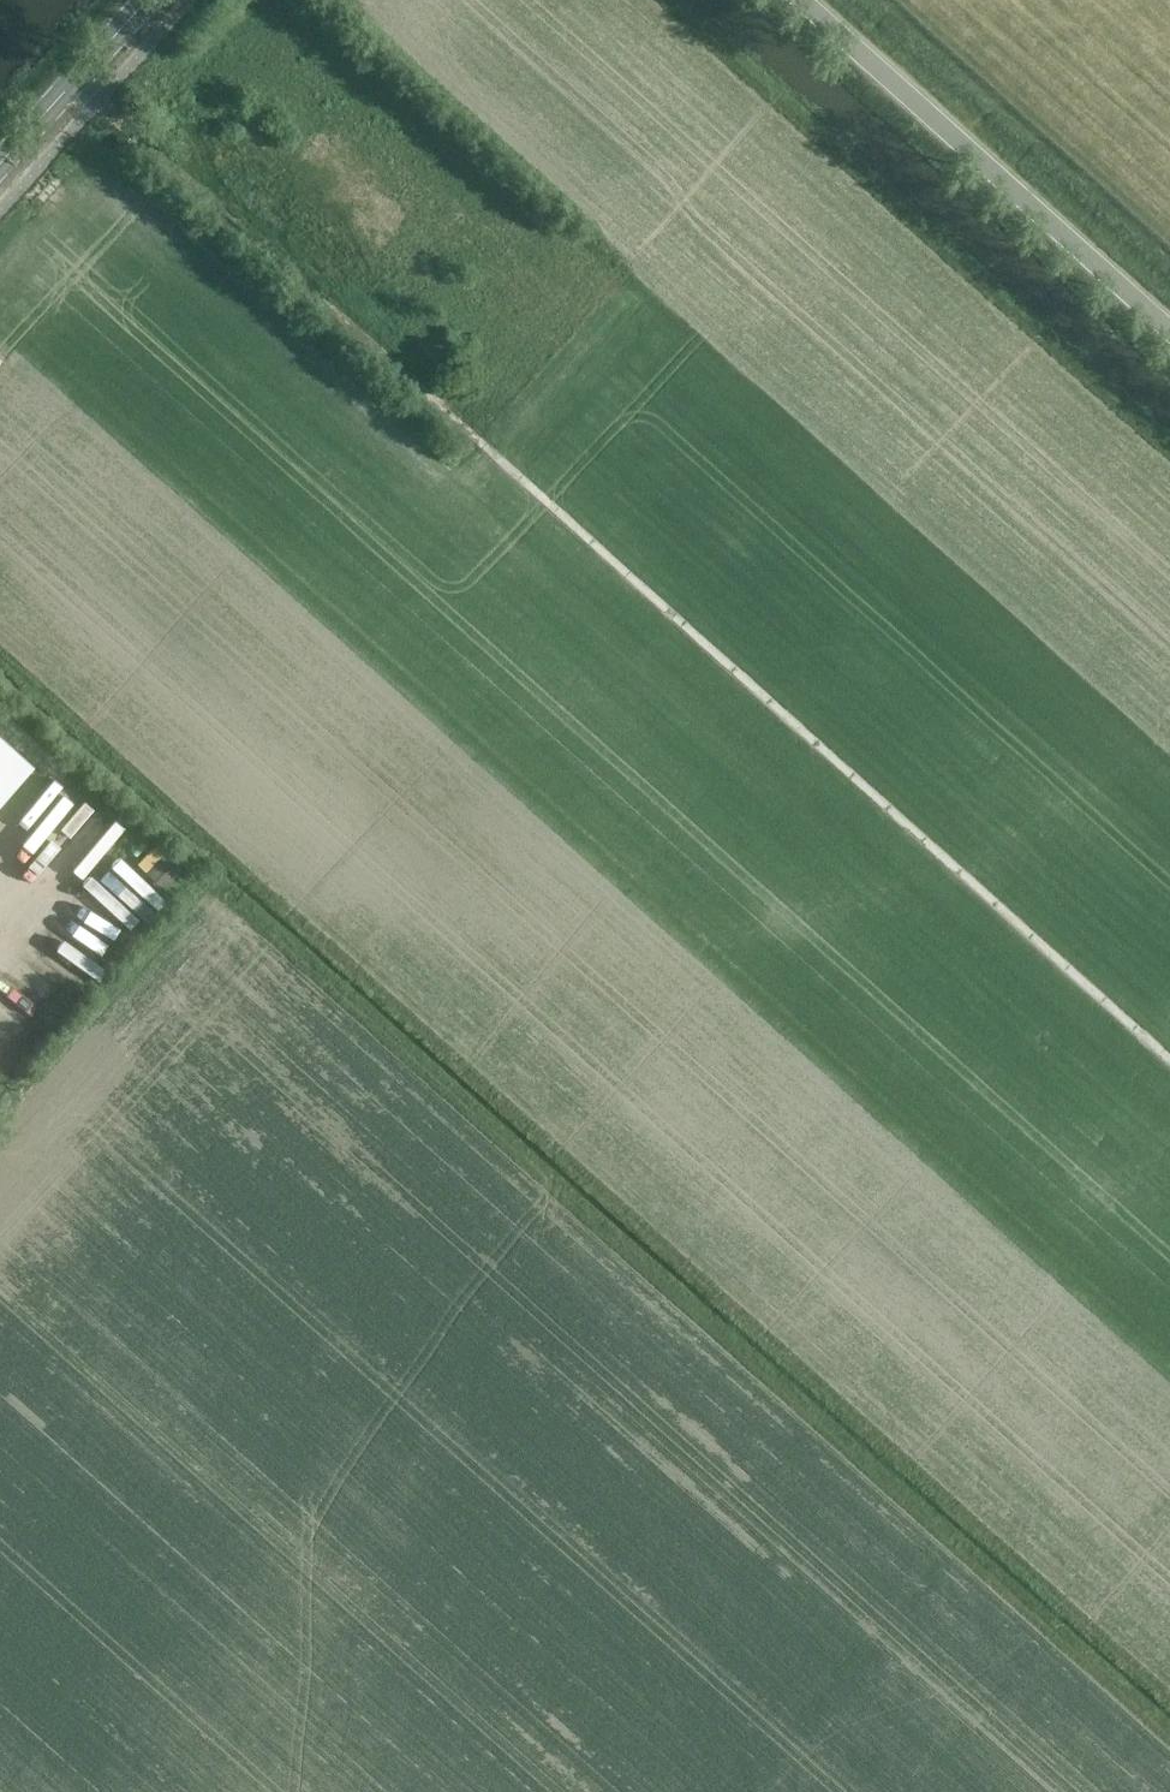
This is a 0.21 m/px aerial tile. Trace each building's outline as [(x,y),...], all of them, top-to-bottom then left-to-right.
[(0,736),(0,804),(34,766),(0,736)] [(38,773),(9,805),(31,824),(59,792),(38,773)] [(140,861),(164,884),(183,865),(159,841),(140,861)]
